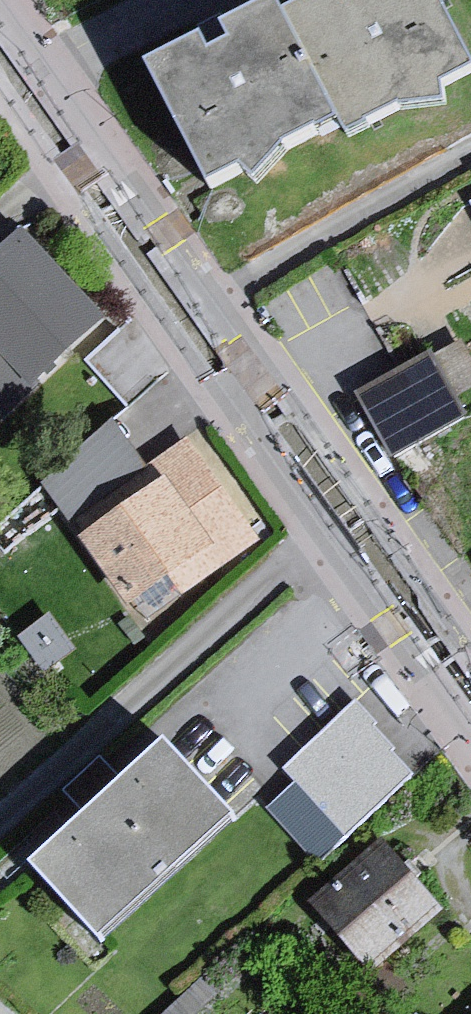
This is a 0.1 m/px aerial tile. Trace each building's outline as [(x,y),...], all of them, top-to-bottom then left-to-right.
[(301,23),(357,135),(362,145),(414,119),(470,114),(470,109),(466,94),(470,91),(470,42),(450,0),(382,0),(384,4),(360,15),(352,0),(346,0),(301,23)] [(220,49),(163,78),(224,200),(253,186),(272,196),(301,161),(357,135),(301,23),(295,11),(243,37),(251,55),(229,67),(220,49)] [(29,242),(0,268),(0,438),(114,334),(29,242)] [(359,398),(390,463),(468,426),(457,404),(470,398),(470,359),(465,348),(359,398)] [(263,553),(191,445),(152,472),(165,492),(81,548),(138,635),(263,553)] [(421,786),(358,715),(285,779),(297,792),(266,818),(318,876),(421,786)] [(248,835),(179,759),(135,800),(104,766),(63,802),(95,836),(42,885),(111,960),(248,835)] [(450,925),(390,853),(316,914),(376,986),(450,925)] [(179,1013),(240,1013),(209,983),(179,1013)]
